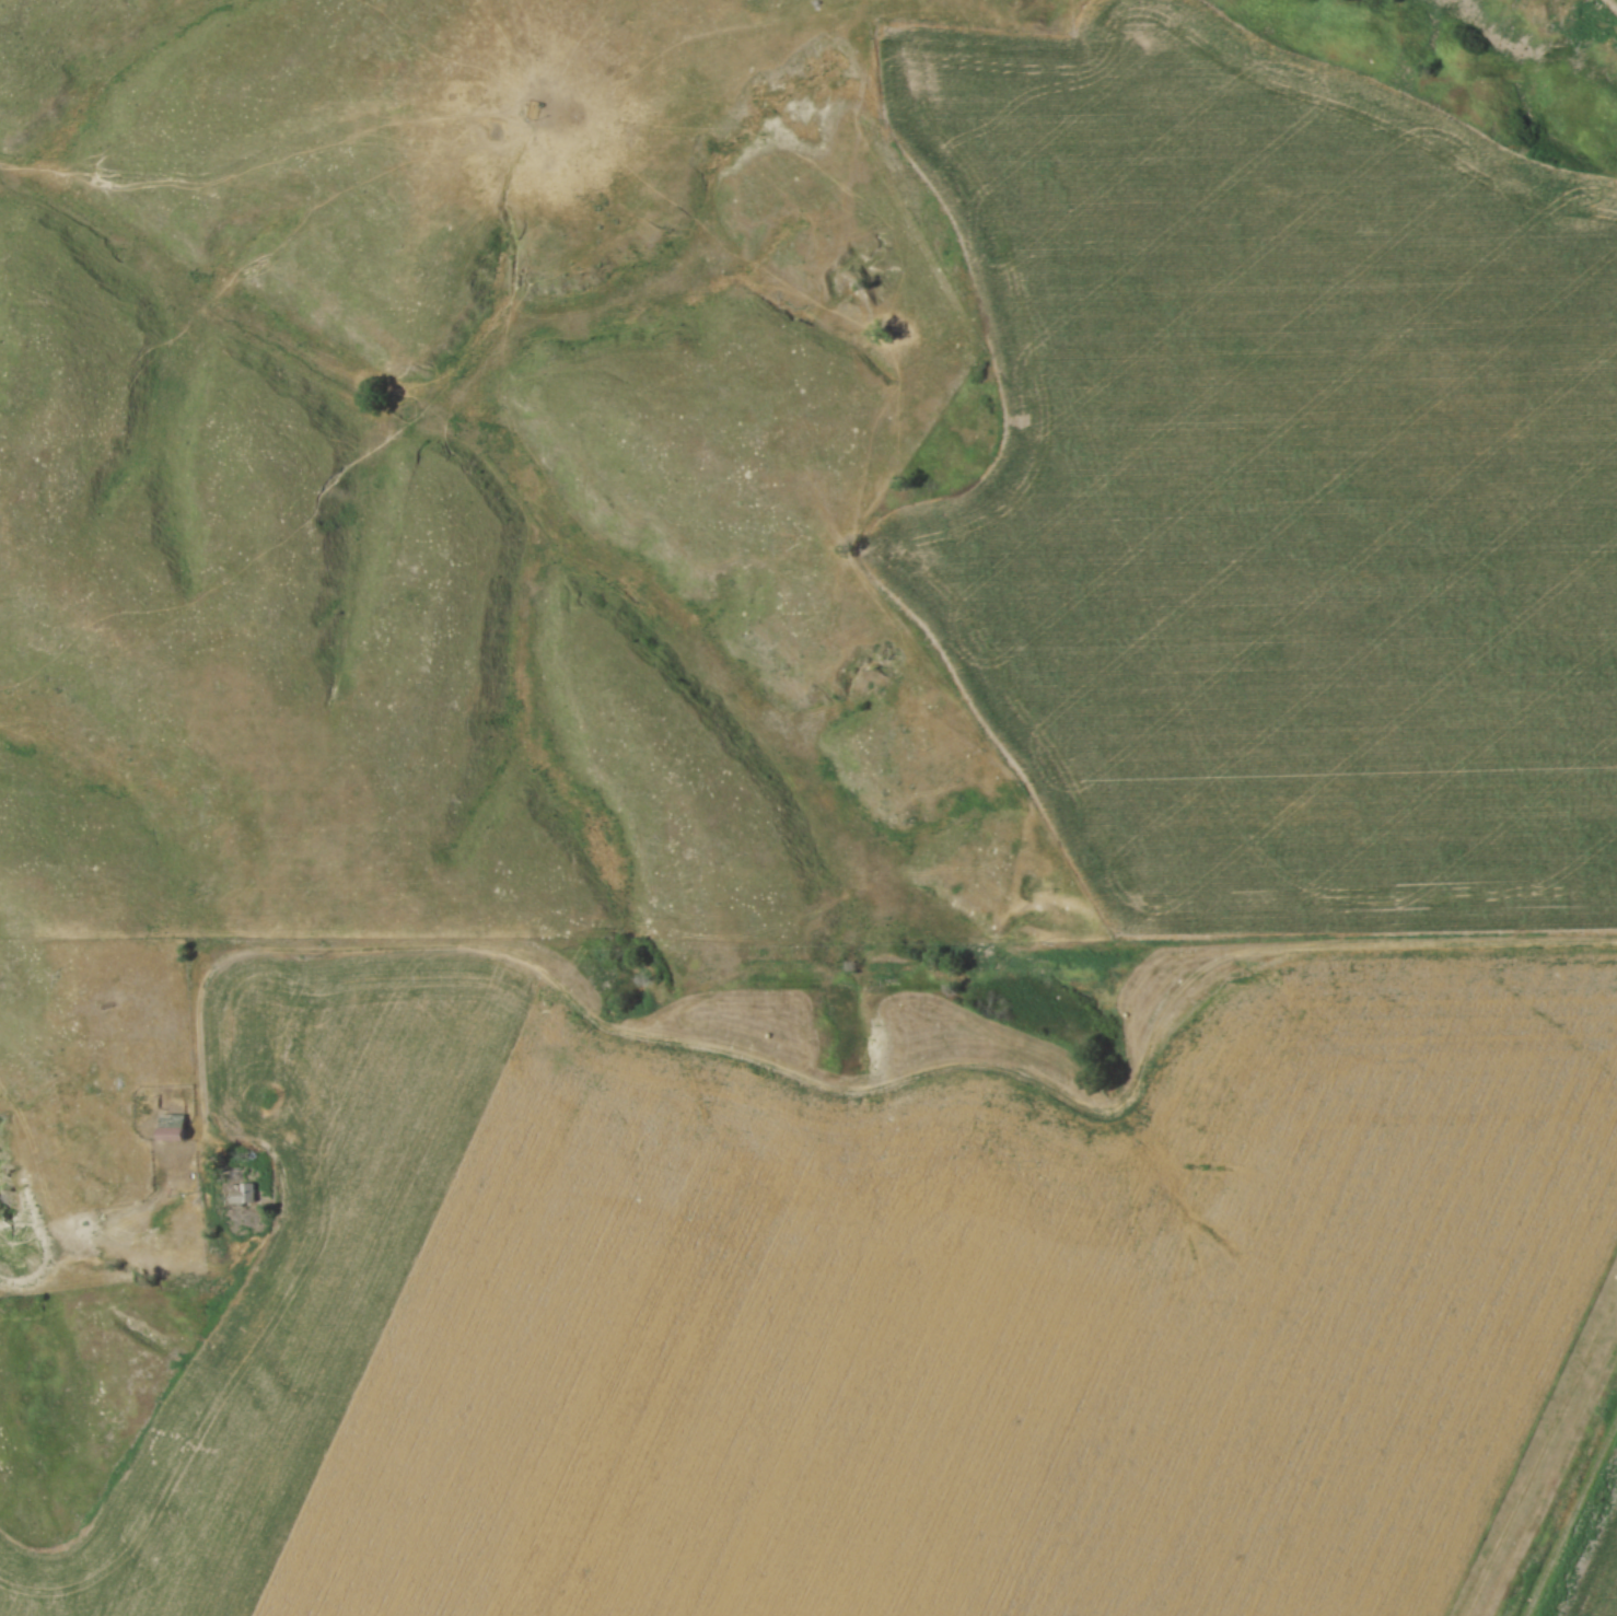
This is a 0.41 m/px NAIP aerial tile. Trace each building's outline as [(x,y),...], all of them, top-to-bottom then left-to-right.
[(151,1140),(183,1140),(183,1114),(151,1114),(151,1140)] [(224,1202),(251,1202),(251,1182),(224,1182),(224,1202)]
